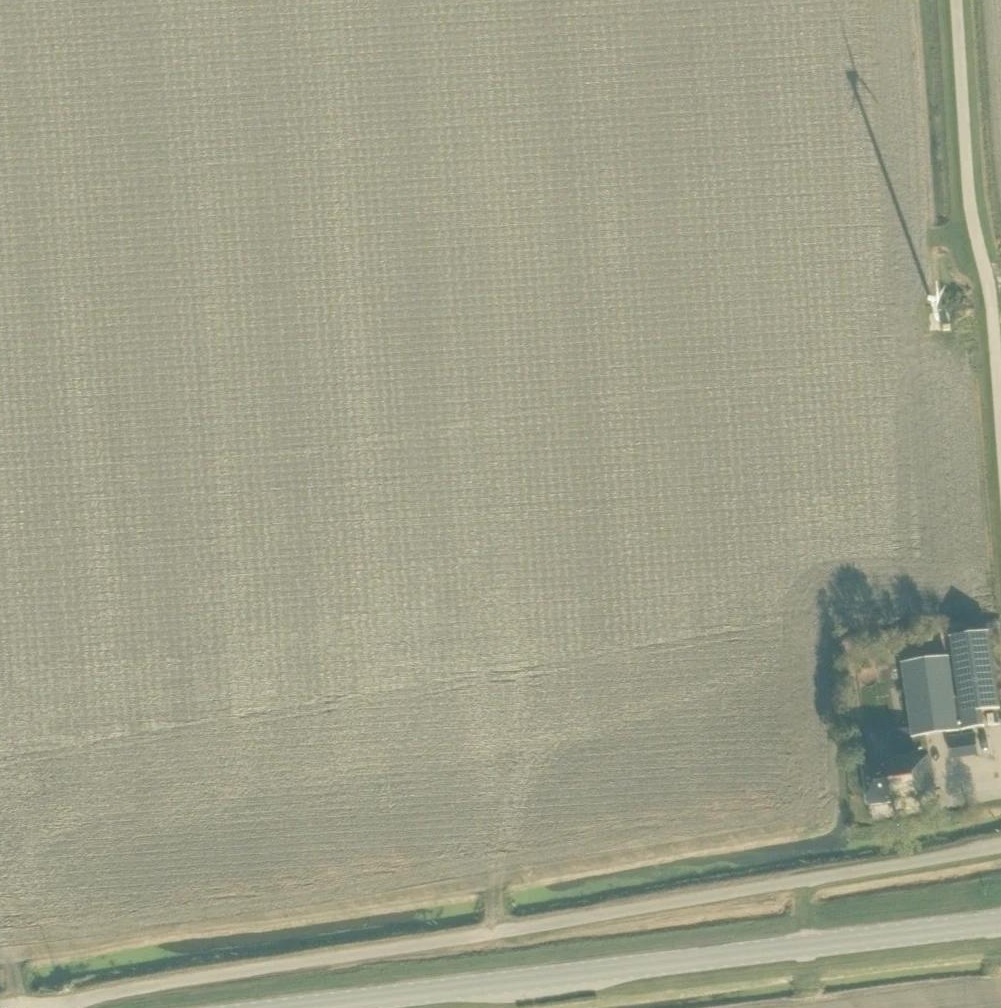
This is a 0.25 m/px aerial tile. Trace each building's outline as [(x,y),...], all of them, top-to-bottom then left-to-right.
[(958,698),(954,699),(948,658),(902,664),(915,753),(886,757),(887,763),(863,766),(869,806),(893,803),(894,809),(936,803),(927,736),(984,728),(982,712),(1000,709),(989,632),(949,637),(958,698)] [(977,751),(975,735),(949,738),(951,754),(977,751)]
